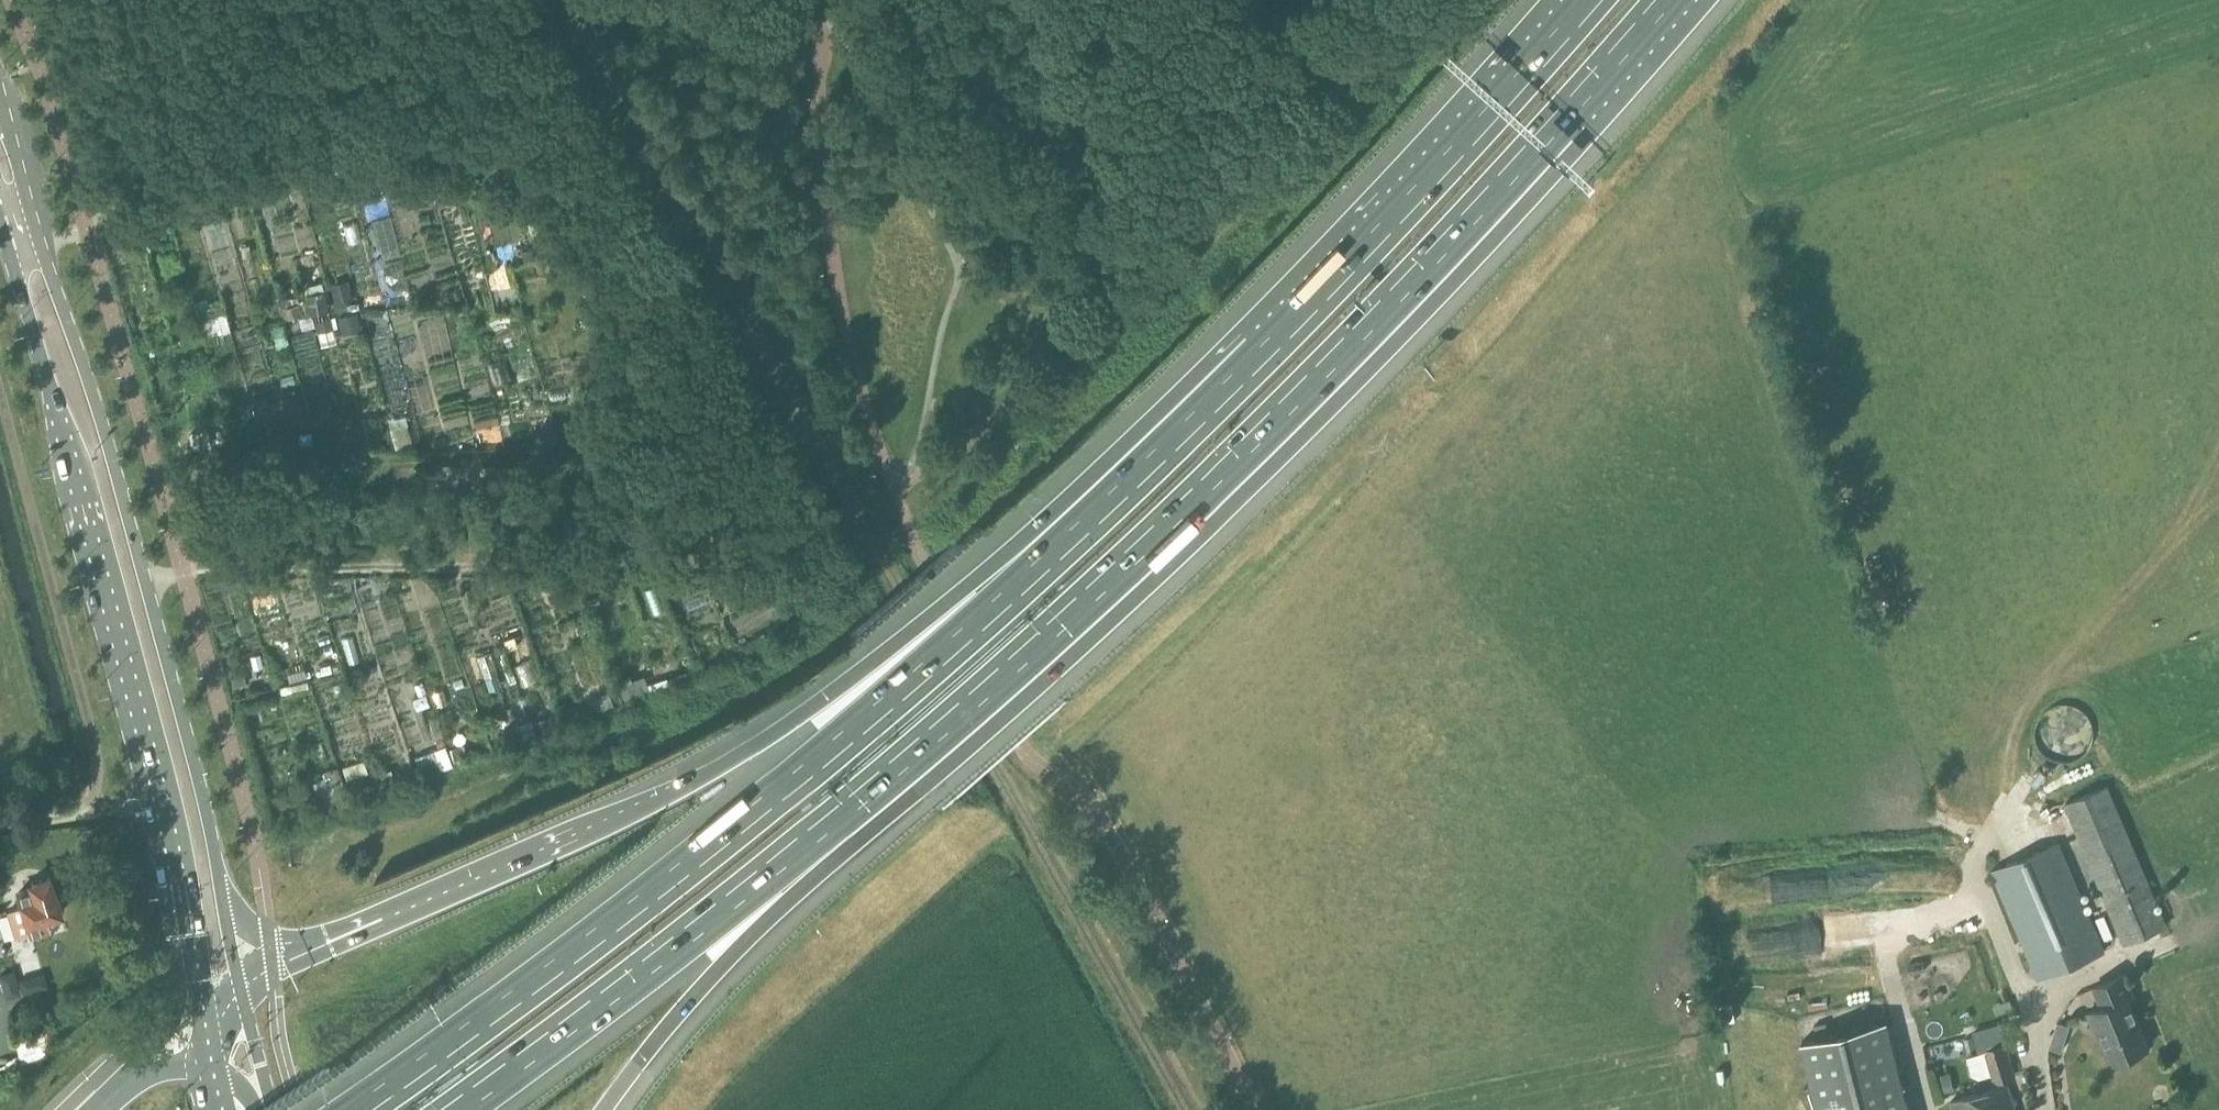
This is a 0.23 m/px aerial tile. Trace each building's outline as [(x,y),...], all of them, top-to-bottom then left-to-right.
[(2066,804),(2111,910),(2124,943),(2167,925),(2108,786),(2066,804)] [(1993,870),(2035,971),(2039,979),(2104,951),(2058,842),(1993,870)] [(19,891),(24,906),(8,911),(16,937),(48,928),(45,917),(64,912),(59,893),(55,894),(50,876),(28,882),(30,888),(19,891)] [(1911,973),(1926,970),(1924,960),(1909,963),(1911,973)] [(14,971),(1,975),(7,994),(19,990),(14,971)] [(2087,1012),(2096,1034),(2102,1031),(2115,1061),(2149,1047),(2127,997),(2133,994),(2125,974),(2094,987),(2102,1006),(2087,1012)] [(1733,1022),(1730,1006),(1718,1008),(1721,1024),(1733,1022)] [(1886,1020),(1801,1040),(1805,1057),(1818,1109),(1910,1109),(1886,1020)] [(2001,1021),(1973,1030),(1979,1051),(1985,1049),(2006,1043),(2008,1042),(2001,1021)] [(2006,1043),(1985,1049),(1994,1080),(2015,1074),(2015,1073),(2006,1043)] [(1952,1098),(1955,1109),(2014,1109),(2017,1106),(2012,1088),(2007,1087),(2006,1083),(1952,1098)]
